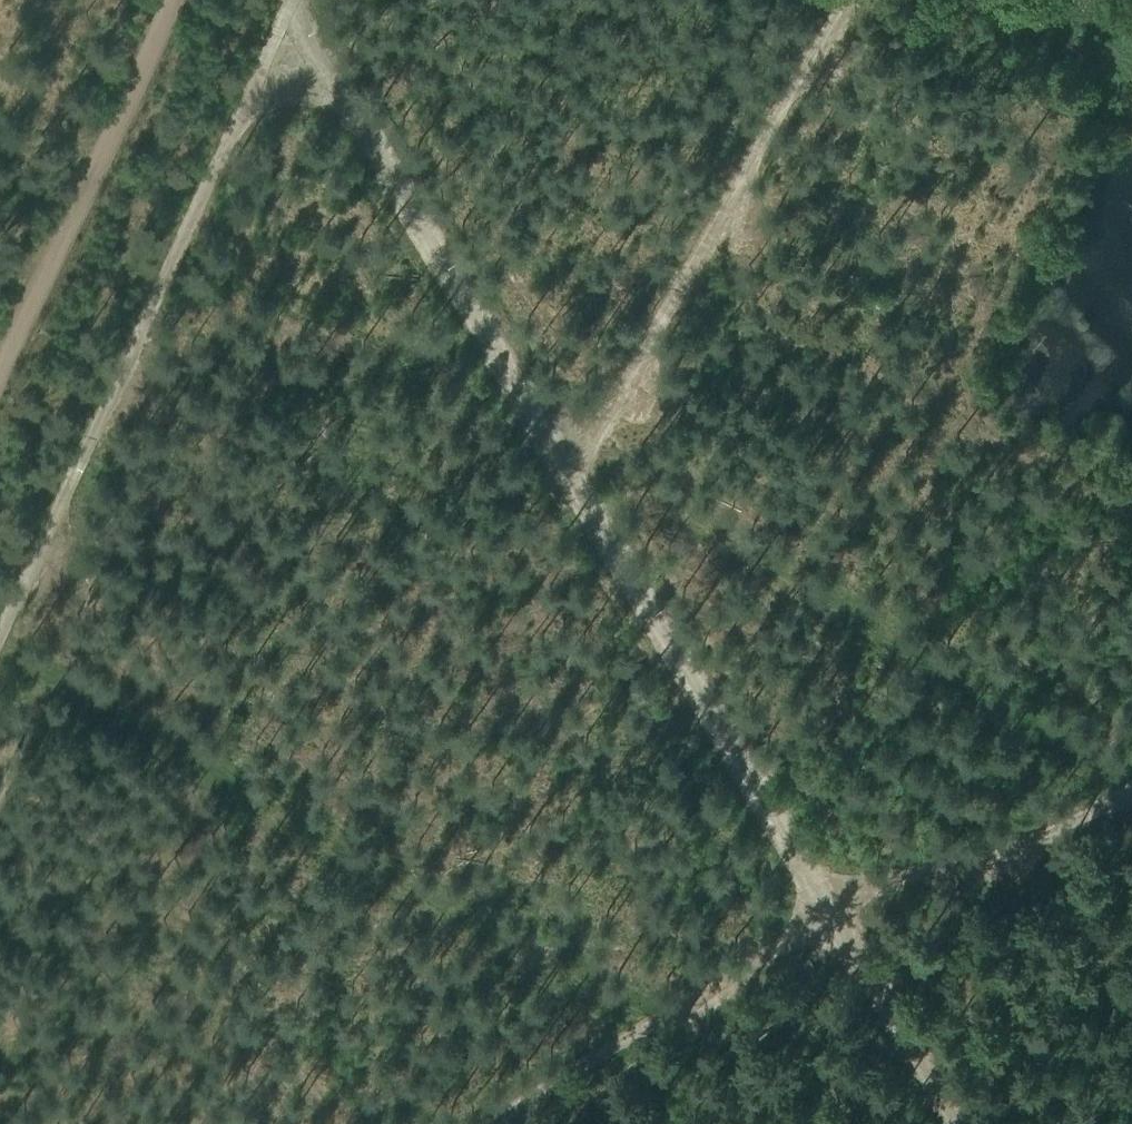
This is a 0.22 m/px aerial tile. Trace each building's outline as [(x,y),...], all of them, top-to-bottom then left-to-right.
[(1064,12),(1070,0),(1041,0),(1064,12)]
